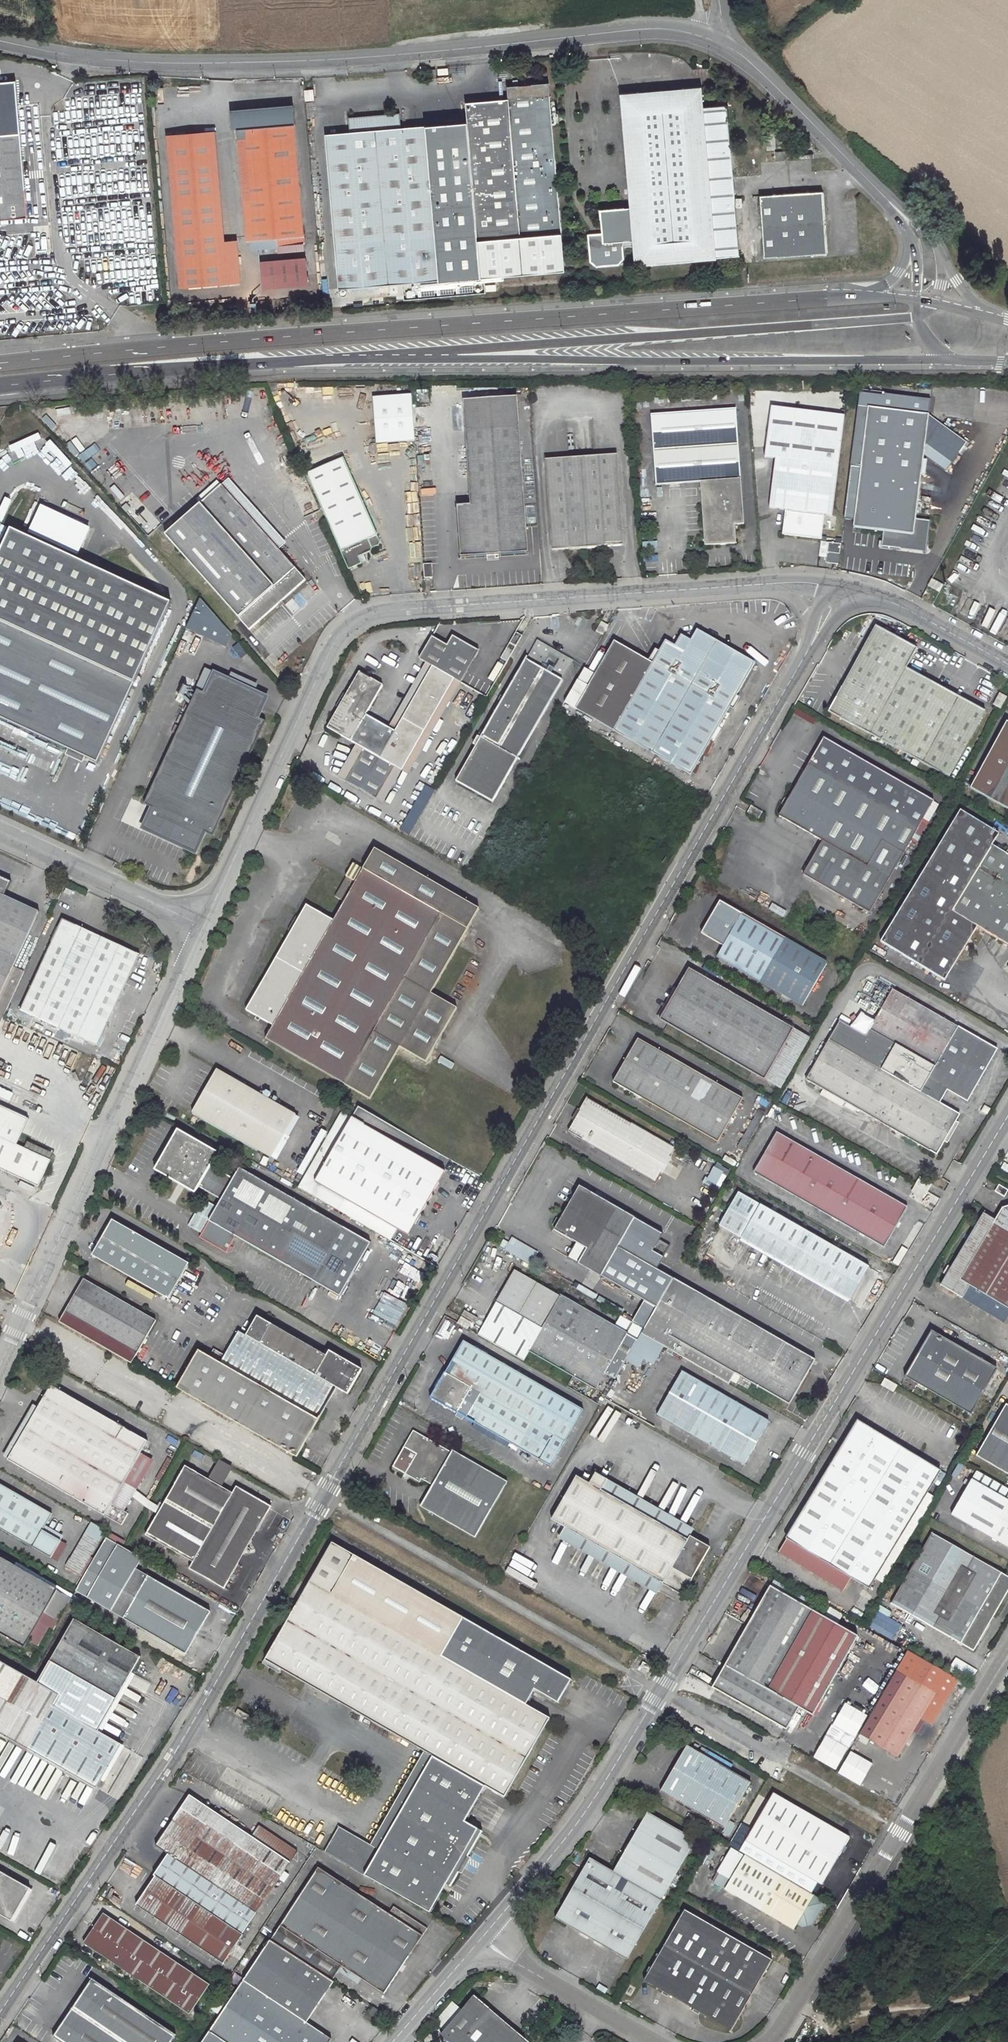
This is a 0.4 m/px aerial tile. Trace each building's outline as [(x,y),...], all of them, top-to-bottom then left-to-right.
[(438,280),(439,283),(564,273),(548,84),(507,87),(508,100),(465,103),(467,123),(401,128),(399,113),(350,117),(350,132),(326,134),(331,200),(343,215),(333,221),(337,288),(438,280)] [(715,259),(739,257),(727,106),(704,107),(703,88),(620,94),(629,208),(599,210),(602,235),(587,236),(589,262),(596,268),(618,266),(624,259),(623,241),(632,240),(634,267),(715,260),(715,259)] [(313,89),(305,90),(306,99),(314,99),(313,89)] [(262,107),(236,109),(239,139),(246,138),(251,197),(244,198),(247,240),(277,238),(277,245),(305,243),(294,105),(262,108),(262,107)] [(216,131),(209,132),(222,282),(240,281),(236,240),(226,241),(216,131)] [(209,132),(173,135),(186,285),(222,282),(209,132)] [(26,217),(18,133),(0,135),(0,220),(26,217)] [(166,136),(179,286),(186,285),(173,135),(166,136)] [(246,138),(239,139),(244,198),(251,197),(246,138)] [(779,151),(780,160),(789,159),(789,151),(779,151)] [(761,196),(766,258),(829,254),(824,191),(761,196)] [(333,221),(343,215),(331,200),(333,221)] [(307,260),(262,264),(264,285),(309,281),(307,260)] [(372,401),(376,447),(414,444),(411,398),(372,401)] [(464,405),(470,507),(458,508),(461,558),(529,553),(517,402),(464,405)] [(844,416),(770,407),(764,457),(774,458),(768,507),(785,509),(782,534),(820,538),(824,514),(832,515),(844,416)] [(856,407),(842,526),(883,532),(881,547),(926,552),(930,522),(915,519),(924,454),(926,442),(928,429),(960,451),(967,441),(929,414),(856,407)] [(658,486),(703,484),(708,548),(738,547),(738,534),(741,534),(741,528),(746,528),(738,410),(654,415),(656,450),(658,486)] [(926,442),(952,461),(960,451),(928,429),(926,442)] [(924,454),(946,469),(952,461),(926,442),(924,454)] [(617,454),(546,459),(553,551),(624,545),(617,454)] [(379,542),(343,457),(305,473),(346,569),(359,564),(357,557),(370,551),(371,548),(377,545),(379,542)] [(251,632),(307,583),(225,487),(168,537),(251,632)] [(0,553),(0,720),(98,765),(134,684),(171,605),(10,531),(0,553)] [(825,555),(825,563),(839,563),(839,542),(820,542),(820,555),(825,555)] [(433,564),(423,565),(424,579),(434,578),(433,564)] [(928,584),(939,590),(943,583),(932,577),(928,584)] [(193,605),(183,629),(225,647),(235,624),(193,605)] [(606,631),(611,621),(605,618),(599,627),(606,631)] [(875,625),(829,711),(948,776),(983,711),(905,669),(917,647),(875,625)] [(757,664),(699,631),(693,641),(684,635),(678,646),(668,640),(655,663),(617,641),(598,675),(591,686),(578,709),(693,776),(757,664)] [(516,632),(501,658),(508,662),(523,636),(516,632)] [(476,635),(452,638),(478,652),(485,640),(476,635)] [(590,663),(596,667),(610,639),(603,636),(590,663)] [(373,800),(393,769),(400,773),(454,681),(459,684),(478,652),(452,638),(446,647),(432,639),(419,660),(424,664),(431,668),(394,733),(387,729),(364,716),(381,687),(357,674),(325,729),(353,745),(359,749),(340,782),(373,800)] [(526,659),(457,781),(493,802),(563,680),(526,659)] [(424,664),(387,729),(394,733),(431,668),(424,664)] [(598,675),(589,669),(582,681),(591,686),(598,675)] [(214,674),(204,695),(257,719),(266,698),(214,674)] [(459,684),(454,681),(400,773),(406,776),(459,684)] [(204,695),(196,691),(144,806),(152,810),(142,831),(195,855),(205,834),(213,837),(265,722),(257,719),(204,695)] [(998,693),(991,705),(999,710),(1006,698),(998,693)] [(1004,722),(967,789),(1007,811),(1007,724),(1004,722)] [(931,801),(821,739),(776,817),(820,841),(801,876),(867,914),(901,854),(931,801)] [(359,749),(353,745),(333,778),(340,782),(359,749)] [(381,805),(392,786),(400,773),(393,769),(373,800),(381,805)] [(313,793),(316,786),(301,777),(297,784),(313,793)] [(936,804),(931,801),(901,854),(906,856),(936,804)] [(749,802),(745,809),(756,815),(760,809),(749,802)] [(991,844),(998,833),(959,810),(880,941),(945,980),(977,926),(1007,945),(1007,854),(991,844)] [(305,905),(242,1009),(268,1025),(262,1035),(365,1097),(395,1046),(421,1061),(453,1008),(427,993),(478,908),(374,847),(362,869),(354,882),(345,876),(333,895),(342,901),(330,920),(305,905)] [(362,869),(353,863),(345,876),(354,882),(362,869)] [(3,1016),(23,973),(14,968),(39,912),(10,899),(12,894),(7,892),(11,883),(0,878),(0,1021),(3,1016)] [(61,893),(54,889),(49,898),(57,902),(61,893)] [(722,943),(716,954),(801,1003),(825,960),(718,899),(700,931),(722,943)] [(139,956),(62,919),(20,1009),(97,1047),(139,956)] [(658,1018),(763,1077),(793,1024),(689,965),(658,1018)] [(838,1021),(805,1081),(936,1154),(959,1113),(939,1102),(937,1101),(944,1088),(946,1089),(966,1100),(996,1048),(891,989),(865,1036),(838,1021)] [(793,1024),(763,1077),(778,1086),(809,1033),(793,1024)] [(638,1037),(613,1081),(718,1139),(741,1095),(638,1037)] [(215,1070),(190,1114),(269,1159),(294,1115),(215,1070)] [(937,1101),(939,1102),(946,1089),(944,1088),(937,1101)] [(9,1097),(10,1091),(0,1089),(0,1095),(9,1097)] [(585,1097),(567,1129),(653,1178),(672,1146),(585,1097)] [(28,1118),(0,1105),(0,1168),(39,1186),(51,1160),(25,1148),(16,1144),(28,1118)] [(431,1165),(357,1122),(320,1186),(395,1229),(401,1217),(413,1224),(436,1183),(424,1176),(431,1165)] [(752,1172),(883,1246),(906,1206),(776,1132),(752,1172)] [(223,1202),(201,1240),(228,1255),(237,1239),(341,1298),(372,1245),(345,1230),(241,1171),(235,1181),(214,1169),(219,1160),(181,1139),(162,1173),(195,1191),(197,1188),(223,1202)] [(25,1148),(51,1160),(59,1164),(62,1157),(28,1141),(25,1148)] [(718,1161),(712,1171),(725,1179),(731,1169),(718,1161)] [(424,1176),(436,1183),(443,1172),(431,1165),(424,1176)] [(933,1184),(919,1176),(914,1184),(928,1192),(933,1184)] [(21,1179),(18,1186),(32,1193),(36,1186),(21,1179)] [(910,1190),(924,1198),(928,1192),(914,1184),(910,1190)] [(577,1262),(601,1276),(628,1229),(639,1235),(645,1223),(579,1186),(552,1230),(574,1242),(585,1248),(577,1262)] [(994,1192),(1003,1198),(1007,1192),(999,1186),(994,1192)] [(0,1189),(0,1190),(0,1195),(12,1201),(14,1195),(0,1189)] [(719,1225),(849,1299),(868,1267),(737,1192),(719,1225)] [(5,1203),(0,1212),(0,1215),(4,1217),(9,1206),(10,1205),(5,1203)] [(940,1279),(1005,1324),(1007,1320),(1007,1207),(1002,1209),(995,1220),(984,1213),(940,1279)] [(395,1229),(406,1236),(413,1224),(401,1217),(395,1229)] [(188,1263),(110,1222),(91,1257),(168,1299),(188,1263)] [(537,1252),(511,1237),(504,1249),(530,1264),(537,1252)] [(577,1262),(585,1248),(574,1242),(566,1256),(577,1262)] [(530,1350),(596,1387),(604,1372),(615,1378),(637,1340),(515,1270),(514,1271),(508,1267),(489,1300),(495,1303),(477,1334),(524,1360),(530,1350)] [(669,1287),(703,1307),(709,1297),(675,1277),(669,1287)] [(83,1280),(57,1322),(131,1364),(155,1321),(83,1280)] [(643,1333),(730,1383),(736,1372),(792,1404),(818,1360),(709,1297),(703,1307),(669,1287),(643,1333)] [(375,1313),(395,1324),(401,1311),(382,1301),(375,1313)] [(236,1331),(223,1356),(213,1350),(208,1358),(186,1395),(295,1457),(335,1388),(346,1395),(360,1369),(327,1351),(326,1352),(324,1350),(321,1354),(324,1356),(322,1359),(268,1328),(270,1325),(255,1317),(244,1337),(236,1331)] [(462,1317),(458,1323),(469,1329),(472,1323),(462,1317)] [(268,1328),(322,1359),(324,1356),(321,1354),(270,1325),(268,1328)] [(934,1329),(907,1373),(973,1412),(1000,1367),(934,1329)] [(497,1435),(552,1467),(553,1464),(585,1410),(464,1341),(431,1397),(488,1430),(485,1434),(495,1439),(497,1435)] [(197,1351),(175,1389),(186,1395),(208,1358),(197,1351)] [(658,1413),(745,1464),(770,1421),(683,1369),(658,1413)] [(881,1382),(896,1390),(899,1384),(885,1376),(881,1382)] [(51,1386),(8,1459),(115,1521),(122,1509),(113,1504),(126,1482),(149,1442),(51,1386)] [(1007,1474),(1007,1402),(976,1456),(1007,1474)] [(942,1469),(852,1415),(781,1536),(773,1549),(840,1588),(847,1575),(866,1586),(929,1477),(936,1481),(942,1469)] [(506,1483),(451,1450),(448,1453),(411,1432),(409,1431),(389,1468),(401,1474),(406,1477),(417,1483),(420,1478),(430,1484),(418,1506),(475,1538),(506,1483)] [(510,1443),(497,1435),(495,1439),(508,1447),(510,1443)] [(222,1590),(270,1508),(233,1486),(230,1492),(182,1466),(142,1536),(190,1564),(186,1569),(222,1590)] [(589,1482),(576,1475),(552,1518),(565,1525),(664,1581),(684,1593),(711,1546),(691,1534),(689,1538),(601,1489),(605,1482),(607,1478),(595,1471),(589,1482)] [(1001,1486),(975,1471),(970,1479),(996,1494),(1001,1486)] [(970,1479),(950,1514),(1007,1547),(1007,1490),(1001,1486),(996,1494),(970,1479)] [(113,1504),(122,1509),(123,1509),(136,1488),(126,1482),(113,1504)] [(372,1494),(376,1489),(364,1482),(360,1489),(371,1496),(372,1494)] [(605,1482),(601,1489),(689,1538),(691,1534),(693,1532),(605,1482)] [(49,1557),(59,1540),(40,1529),(50,1512),(36,1505),(34,1509),(24,1503),(26,1499),(0,1484),(0,1529),(49,1557)] [(24,1503),(34,1509),(36,1505),(26,1499),(24,1503)] [(65,1566),(81,1575),(104,1529),(88,1521),(65,1566)] [(565,1525),(560,1532),(660,1589),(664,1581),(565,1525)] [(973,1650),(1007,1591),(1007,1576),(931,1533),(890,1603),(973,1650)] [(208,1612),(133,1569),(139,1559),(105,1539),(75,1592),(183,1654),(208,1612)] [(551,1716),(442,1654),(464,1614),(334,1540),(266,1660),(420,1748),(504,1797),(551,1716)] [(24,1651),(58,1594),(0,1560),(0,1637),(24,1651)] [(755,1586),(764,1590),(767,1583),(758,1579),(755,1586)] [(809,1598),(775,1579),(772,1585),(805,1604),(809,1598)] [(772,1585),(713,1687),(787,1729),(799,1707),(813,1715),(859,1635),(805,1604),(772,1585)] [(878,1604),(869,1629),(892,1638),(898,1625),(890,1622),(894,1610),(878,1604)] [(43,1673),(36,1685),(0,1664),(0,1737),(93,1792),(119,1746),(96,1732),(140,1657),(74,1620),(43,1673)] [(936,1693),(907,1677),(869,1740),(898,1756),(936,1693)] [(843,1702),(830,1725),(854,1738),(866,1714),(843,1702)] [(251,1715),(238,1708),(235,1714),(248,1722),(251,1715)] [(687,1727),(676,1720),(673,1726),(684,1733),(687,1727)] [(822,1735),(812,1759),(836,1769),(846,1745),(822,1735)] [(688,1744),(662,1789),(726,1826),(752,1780),(688,1744)] [(485,1786),(420,1748),(367,1840),(352,1865),(430,1910),(446,1882),(450,1885),(482,1830),(465,1821),(485,1786)] [(861,1785),(871,1761),(847,1751),(837,1775),(861,1785)] [(851,1835),(774,1791),(746,1838),(823,1883),(851,1835)] [(169,1853),(256,1912),(297,1851),(259,1825),(252,1836),(190,1795),(157,1846),(169,1853)] [(648,1811),(613,1871),(590,1857),(554,1916),(625,1958),(695,1840),(648,1811)] [(352,1865),(367,1840),(327,1817),(312,1842),(352,1865)] [(781,1872),(745,1852),(730,1877),(717,1869),(711,1879),(760,1907),(761,1906),(781,1872)] [(256,1912),(169,1853),(162,1863),(250,1923),(256,1912)] [(136,1905),(223,1963),(250,1923),(162,1863),(155,1874),(156,1876),(136,1905)] [(390,1913),(320,1866),(281,1923),(271,1937),(332,1979),(333,1979),(343,1965),(385,1993),(428,1928),(395,1906),(390,1913)] [(798,1921),(815,1892),(781,1872),(761,1906),(760,1907),(794,1927),(798,1921)] [(11,1922),(30,1890),(0,1873),(0,1915),(11,1922)] [(826,1898),(815,1892),(798,1921),(804,1924),(812,1922),(826,1898)] [(684,1909),(643,1980),(731,2031),(772,1960),(684,1909)] [(105,1913),(85,1943),(188,2012),(208,1983),(105,1913)] [(331,2038),(305,2020),(332,1979),(271,1937),(202,2040),(204,2041),(328,2041),(331,2038)] [(62,2041),(172,2041),(177,2035),(92,1978),(53,2036),(62,2041)] [(443,2031),(455,2041),(533,2041),(534,2041),(476,1993),(443,2031)] [(226,2001),(219,1997),(211,2008),(218,2013),(226,2001)] [(372,2006),(370,2009),(368,2007),(366,2011),(376,2018),(380,2011),(372,2006)] [(572,2027),(566,2024),(562,2029),(567,2034),(572,2027)]
